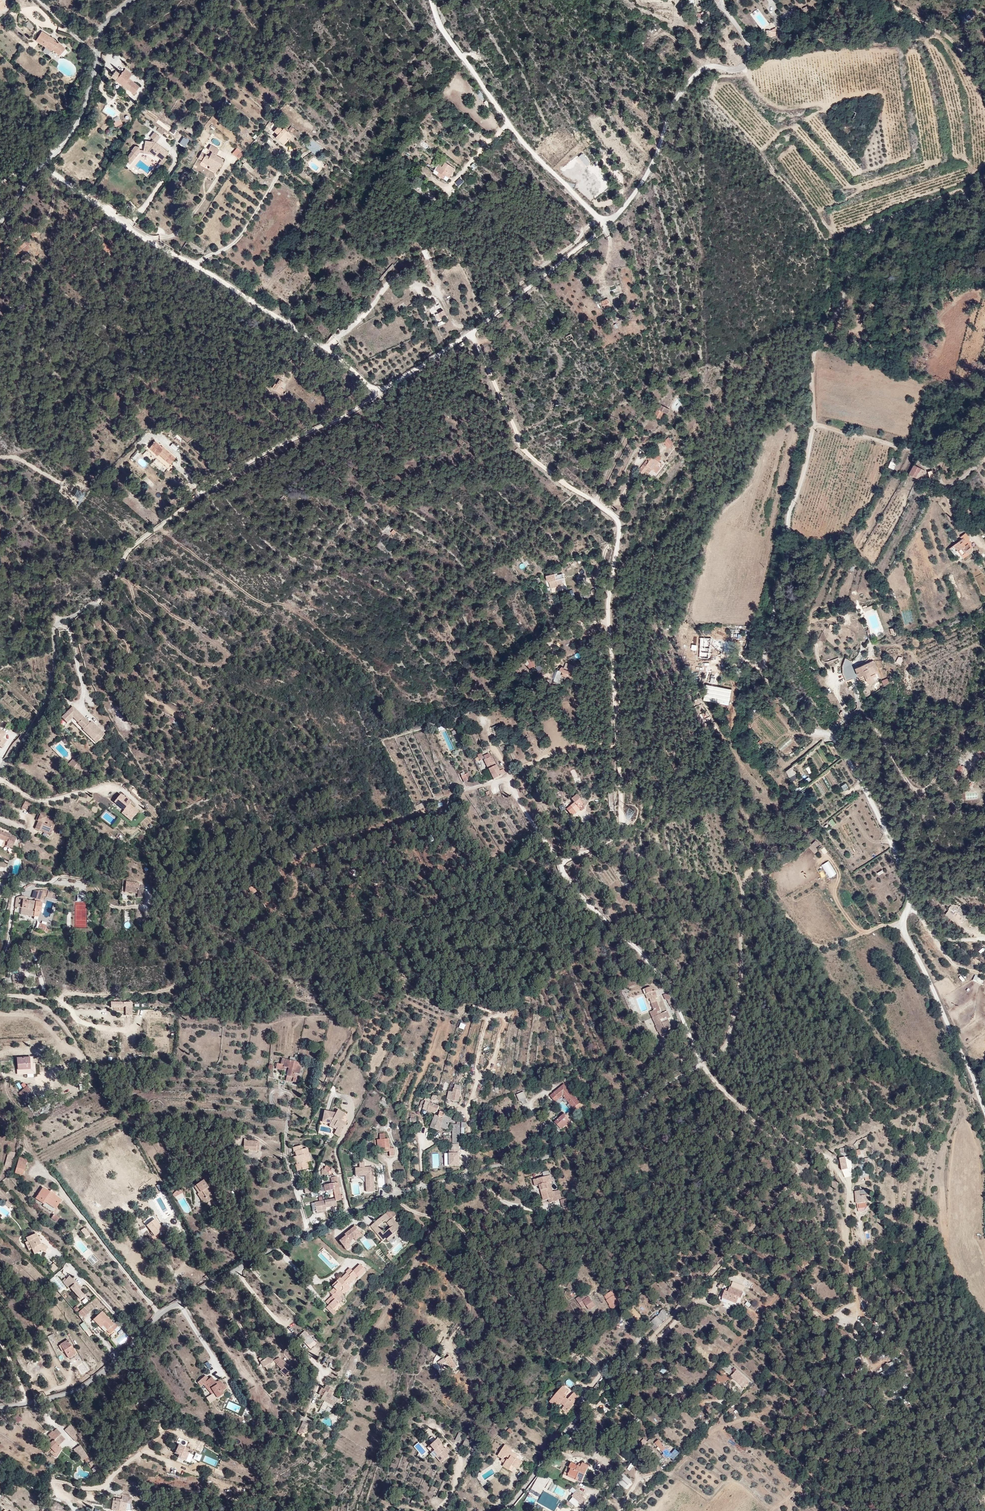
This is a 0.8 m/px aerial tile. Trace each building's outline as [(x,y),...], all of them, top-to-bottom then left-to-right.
[(8,9),(2,0),(0,0),(0,13),(8,9)] [(41,29),(32,44),(55,65),(67,48),(41,29)] [(767,37),(776,36),(776,29),(766,30),(767,37)] [(124,69),(112,82),(129,96),(142,84),(124,69)] [(107,107),(104,111),(113,116),(116,112),(107,107)] [(278,135),(275,138),(284,145),(292,136),(284,129),(283,130),(279,127),(274,132),(278,135)] [(156,142),(160,137),(154,132),(150,137),(153,139),(156,142)] [(144,151),(140,150),(140,148),(135,146),(131,151),(132,152),(125,160),(130,164),(139,153),(143,154),(152,155),(155,157),(156,156),(161,160),(168,153),(156,143),(156,142),(153,139),(151,142),(145,141),(144,151)] [(205,145),(194,166),(216,176),(226,158),(205,145)] [(231,153),(238,159),(243,153),(236,148),(231,153)] [(311,152),(303,157),(306,162),(314,156),(311,152)] [(586,166),(591,163),(582,153),(578,157),(586,166)] [(455,168),(439,159),(432,171),(448,181),(455,168)] [(454,183),(458,187),(464,181),(460,177),(454,183)] [(102,243),(99,248),(109,256),(113,250),(102,243)] [(607,297),(595,303),(600,313),(610,307),(607,297)] [(275,384),(272,388),(281,394),(284,390),(281,387),(284,383),(280,380),(276,385),(275,384)] [(671,407),(676,411),(682,402),(677,399),(671,407)] [(658,403),(652,415),(661,421),(669,408),(658,403)] [(676,443),(671,437),(662,442),(670,450),(676,443)] [(156,441),(149,449),(157,456),(159,454),(170,464),(175,458),(156,441)] [(668,462),(652,454),(640,470),(655,478),(668,462)] [(143,466),(146,463),(140,458),(137,461),(143,466)] [(893,470),(897,460),(892,458),(888,468),(893,470)] [(926,470),(913,465),(907,474),(920,481),(926,470)] [(971,552),(965,533),(947,547),(959,565),(971,552)] [(561,572),(546,577),(550,590),(564,584),(561,572)] [(880,628),(872,633),(875,636),(882,631),(880,628)] [(818,640),(825,642),(828,633),(822,631),(818,640)] [(571,662),(580,657),(578,653),(569,657),(571,662)] [(872,658),(853,669),(864,687),(879,681),(872,658)] [(525,662),(529,669),(536,666),(532,659),(525,662)] [(571,665),(563,662),(559,676),(567,679),(571,665)] [(883,687),(890,685),(888,678),(882,680),(883,687)] [(90,723),(73,706),(62,717),(69,724),(73,721),(95,743),(104,734),(91,722),(90,723)] [(176,719),(179,713),(168,708),(166,711),(168,712),(167,714),(176,719)] [(491,755),(479,761),(488,782),(500,776),(491,755)] [(68,775),(76,767),(69,760),(61,768),(68,775)] [(936,776),(942,784),(965,770),(957,762),(936,776)] [(793,766),(785,771),(791,782),(799,777),(793,766)] [(464,783),(470,779),(467,773),(460,777),(464,783)] [(131,801),(121,793),(113,802),(119,807),(124,811),(121,814),(131,821),(139,811),(129,803),(131,801)] [(586,806),(574,795),(568,800),(579,811),(586,806)] [(30,811),(33,805),(26,801),(22,808),(30,811)] [(51,834),(57,822),(38,814),(36,819),(38,819),(35,827),(51,834)] [(11,834),(0,830),(0,831),(0,838),(8,841),(6,846),(12,848),(16,837),(11,835),(11,834)] [(808,847),(814,854),(818,851),(815,847),(819,844),(816,841),(808,847)] [(821,865),(829,879),(837,874),(828,861),(821,865)] [(139,901),(141,888),(137,888),(137,885),(122,884),(121,890),(127,891),(127,896),(133,897),(133,901),(139,901)] [(252,896),(256,894),(253,888),(248,890),(252,896)] [(40,902),(43,890),(34,891),(32,899),(35,900),(35,903),(39,903),(40,902)] [(46,901),(48,893),(43,890),(40,902),(44,903),(44,901),(46,901)] [(35,903),(23,900),(21,916),(35,917),(39,918),(42,908),(44,903),(40,902),(39,903),(35,903)] [(944,914),(959,927),(968,916),(953,904),(944,914)] [(47,926),(41,924),(39,930),(45,932),(48,933),(49,930),(46,929),(47,926)] [(11,978),(13,981),(24,980),(22,965),(18,965),(19,974),(12,975),(11,978)] [(42,976),(37,978),(40,985),(45,983),(42,976)] [(982,985),(984,980),(974,976),(972,982),(982,985)] [(668,1036),(665,1026),(668,1025),(665,1017),(660,1019),(655,1005),(656,1004),(652,996),(648,997),(642,999),(644,1005),(646,1005),(650,1016),(652,1022),(648,1023),(652,1031),(653,1031),(656,1040),(665,1037),(668,1036)] [(669,1012),(663,1000),(659,1001),(661,1007),(663,1006),(667,1013),(669,1012)] [(32,1067),(32,1057),(18,1057),(18,1071),(32,1071),(32,1067)] [(279,1070),(280,1067),(286,1068),(287,1061),(281,1059),(280,1065),(277,1065),(272,1064),(271,1069),(279,1070)] [(297,1078),(300,1065),(298,1064),(299,1062),(287,1061),(286,1068),(292,1069),(291,1077),(297,1078)] [(291,1077),(292,1069),(286,1068),(284,1075),(291,1077)] [(41,1093),(35,1085),(37,1083),(35,1080),(23,1089),(32,1100),(41,1093)] [(569,1088),(553,1099),(557,1106),(567,1100),(577,1117),(587,1111),(583,1105),(581,1107),(569,1088)] [(451,1102),(454,1091),(446,1089),(444,1101),(451,1102)] [(525,1097),(518,1100),(521,1107),(528,1104),(525,1097)] [(306,1113),(310,1101),(305,1100),(301,1111),(306,1113)] [(431,1115),(432,1107),(420,1104),(419,1112),(431,1115)] [(342,1117),(347,1109),(340,1105),(336,1108),(325,1106),(324,1117),(332,1121),(337,1122),(337,1126),(342,1129),(348,1120),(342,1117)] [(410,1121),(422,1120),(421,1113),(409,1114),(410,1121)] [(446,1133),(449,1122),(444,1121),(446,1116),(437,1114),(434,1115),(433,1116),(432,1118),(431,1118),(427,1130),(436,1133),(437,1131),(446,1133)] [(569,1128),(565,1120),(561,1123),(560,1120),(556,1122),(558,1125),(563,1133),(567,1138),(575,1133),(571,1127),(569,1128)] [(563,1133),(558,1125),(553,1128),(558,1136),(563,1133)] [(457,1138),(456,1127),(448,1127),(447,1144),(455,1144),(457,1138)] [(558,1136),(553,1128),(548,1131),(554,1139),(558,1136)] [(257,1149),(258,1139),(242,1137),(242,1150),(257,1149)] [(387,1156),(387,1146),(383,1147),(382,1142),(377,1142),(377,1147),(374,1147),(375,1157),(379,1157),(380,1160),(388,1159),(387,1156)] [(302,1149),(301,1145),(292,1148),(292,1152),(294,1152),(295,1156),(292,1156),(293,1162),(297,1161),(298,1163),(293,1164),(293,1169),(295,1169),(295,1172),(308,1168),(307,1162),(311,1161),(307,1148),(302,1149)] [(458,1170),(458,1154),(447,1154),(447,1171),(458,1170)] [(21,1168),(24,1161),(21,1160),(13,1167),(13,1169),(16,1173),(21,1168)] [(859,1176),(857,1164),(847,1166),(849,1178),(859,1176)] [(19,1177),(21,1168),(16,1173),(13,1169),(11,1175),(19,1177)] [(875,1176),(875,1168),(869,1169),(866,1170),(867,1177),(871,1176),(875,1176)] [(371,1193),(371,1169),(352,1169),(352,1178),(362,1178),(362,1193),(371,1193)] [(341,1200),(336,1176),(331,1178),(332,1184),(324,1185),(325,1191),(333,1190),(335,1199),(314,1202),(316,1212),(326,1210),(326,1208),(337,1206),(336,1201),(341,1200)] [(548,1197),(545,1188),(547,1188),(545,1180),(528,1185),(530,1192),(535,1191),(540,1207),(543,1206),(544,1209),(553,1207),(553,1205),(550,1196),(548,1197)] [(209,1201),(205,1194),(208,1193),(204,1186),(193,1192),(196,1198),(194,1199),(199,1207),(207,1202),(209,1201)] [(177,1201),(185,1197),(182,1191),(177,1190),(173,1194),(177,1201)] [(60,1218),(66,1207),(45,1194),(38,1206),(48,1212),(49,1211),(60,1218)] [(875,1211),(873,1198),(859,1200),(861,1213),(863,1213),(863,1216),(872,1216),(872,1212),(875,1211)] [(209,1206),(207,1202),(199,1207),(201,1210),(209,1206)] [(564,1210),(562,1203),(555,1205),(557,1212),(564,1210)] [(389,1215),(383,1219),(389,1226),(391,1224),(394,1221),(389,1215)] [(164,1230),(156,1218),(146,1225),(154,1237),(157,1234),(159,1237),(162,1235),(161,1233),(164,1230)] [(380,1248),(383,1246),(386,1249),(401,1236),(391,1224),(389,1226),(383,1219),(367,1233),(380,1248)] [(58,1229),(61,1225),(56,1221),(53,1225),(58,1229)] [(356,1239),(351,1232),(341,1241),(342,1242),(335,1248),(341,1255),(348,1249),(346,1247),(356,1239)] [(33,1259),(38,1256),(39,1255),(44,1257),(47,1252),(40,1248),(35,1238),(25,1242),(26,1246),(27,1248),(30,1246),(33,1253),(31,1254),(33,1259)] [(30,1246),(27,1248),(26,1246),(24,1247),(27,1255),(31,1253),(31,1254),(33,1253),(30,1246)] [(53,1277),(57,1274),(53,1269),(49,1272),(53,1277)] [(337,1300),(345,1292),(346,1293),(355,1283),(348,1276),(329,1294),(331,1296),(326,1300),(329,1303),(323,1309),(326,1312),(331,1317),(340,1308),(337,1306),(340,1303),(337,1300)] [(52,1283),(60,1292),(66,1287),(58,1278),(52,1283)] [(78,1291),(77,1290),(78,1288),(71,1281),(68,1284),(66,1289),(73,1293),(72,1295),(82,1306),(87,1301),(82,1296),(78,1291)] [(743,1291),(730,1286),(729,1290),(726,1289),(723,1296),(736,1301),(738,1295),(742,1296),(743,1291)] [(617,1299),(606,1288),(598,1294),(609,1308),(617,1299)] [(72,1295),(73,1293),(66,1289),(64,1294),(71,1298),(72,1295)] [(340,1303),(348,1295),(346,1293),(345,1292),(337,1300),(340,1303)] [(591,1305),(585,1298),(583,1299),(579,1294),(570,1302),(578,1311),(581,1309),(584,1313),(591,1305)] [(78,1317),(81,1315),(76,1310),(72,1313),(77,1319),(78,1317)] [(333,1321),(331,1317),(326,1312),(321,1317),(329,1325),(333,1321)] [(638,1320),(630,1313),(624,1320),(631,1327),(638,1320)] [(663,1319),(656,1313),(645,1324),(647,1326),(651,1321),(655,1325),(651,1329),(653,1330),(663,1319)] [(116,1331),(104,1319),(94,1328),(100,1334),(103,1331),(109,1338),(116,1331)] [(653,1330),(651,1329),(647,1326),(644,1329),(649,1334),(653,1330)] [(310,1348),(317,1341),(305,1329),(298,1336),(310,1348)] [(110,1343),(119,1335),(116,1331),(109,1338),(103,1331),(100,1334),(110,1343)] [(78,1357),(68,1342),(60,1348),(64,1355),(69,1362),(78,1357)] [(271,1371),(269,1368),(272,1365),(267,1359),(258,1366),(264,1375),(271,1371)] [(882,1367),(889,1374),(897,1367),(891,1359),(882,1367)] [(284,1371),(277,1360),(271,1364),(272,1365),(277,1372),(274,1374),(278,1381),(284,1377),(281,1372),(284,1371)] [(453,1368),(447,1362),(443,1366),(446,1371),(448,1373),(453,1368)] [(446,1371),(441,1365),(437,1369),(442,1375),(446,1371)] [(749,1381),(739,1372),(735,1377),(741,1384),(743,1388),(749,1381)] [(223,1396),(216,1387),(214,1388),(213,1387),(212,1388),(208,1383),(205,1386),(201,1381),(192,1389),(196,1394),(199,1391),(208,1403),(212,1401),(215,1405),(219,1402),(218,1400),(223,1396)] [(567,1408),(573,1399),(573,1398),(568,1394),(562,1403),(560,1402),(561,1400),(559,1398),(562,1393),(555,1389),(542,1406),(550,1411),(554,1407),(557,1409),(555,1413),(562,1417),(567,1410),(567,1408)] [(341,1404),(331,1399),(332,1397),(323,1392),(320,1391),(317,1397),(324,1401),(322,1404),(331,1409),(329,1413),(335,1415),(341,1404)] [(301,1433),(304,1424),(299,1423),(295,1432),(301,1433)] [(67,1430),(77,1441),(80,1439),(77,1435),(79,1433),(73,1424),(67,1430)] [(65,1444),(60,1439),(61,1437),(55,1432),(50,1437),(52,1439),(47,1445),(54,1452),(57,1455),(63,1449),(62,1447),(65,1444)] [(462,1444),(467,1446),(470,1440),(465,1437),(462,1444)] [(447,1455),(443,1449),(440,1451),(438,1448),(439,1447),(434,1441),(426,1447),(430,1453),(430,1454),(433,1457),(431,1459),(437,1466),(446,1459),(445,1457),(447,1455)] [(667,1449),(659,1441),(654,1446),(663,1454),(663,1453),(667,1449)] [(179,1444),(175,1453),(178,1455),(177,1457),(190,1462),(193,1455),(187,1453),(189,1449),(179,1444)] [(83,1462),(89,1458),(82,1446),(75,1450),(83,1462)] [(504,1471),(513,1459),(507,1455),(508,1453),(500,1448),(492,1458),(495,1460),(492,1463),(498,1467),(504,1471)] [(673,1455),(667,1449),(663,1453),(669,1459),(673,1455)] [(673,1462),(681,1454),(677,1451),(673,1455),(669,1459),(673,1462)] [(513,1474),(518,1466),(513,1463),(507,1470),(513,1474)] [(578,1489),(590,1471),(584,1466),(583,1468),(581,1471),(578,1469),(573,1466),(570,1469),(572,1470),(568,1477),(575,1482),(572,1485),(578,1489)] [(565,1480),(572,1470),(570,1469),(568,1467),(561,1478),(565,1480)] [(625,1488),(631,1480),(622,1472),(615,1480),(625,1488)] [(482,1487),(476,1479),(474,1480),(473,1480),(471,1481),(477,1490),(482,1487)] [(546,1495),(554,1484),(548,1480),(540,1490),(546,1495)] [(575,1492),(568,1499),(575,1506),(582,1498),(575,1492)] [(132,1498),(123,1496),(122,1499),(116,1498),(116,1501),(113,1500),(112,1509),(122,1510),(125,1510),(127,1503),(131,1504),(132,1498)]
